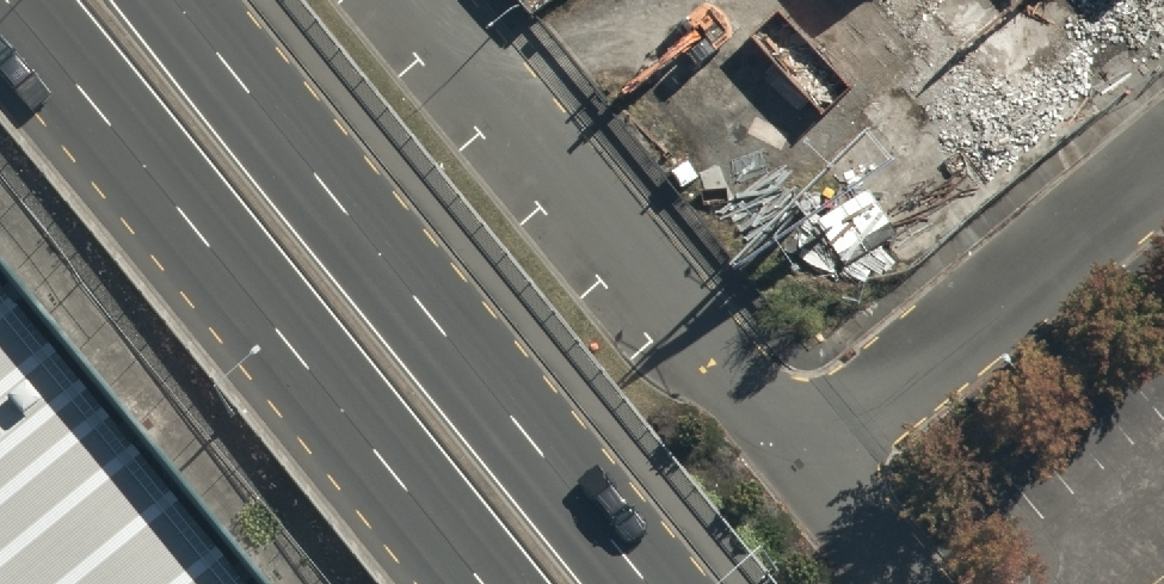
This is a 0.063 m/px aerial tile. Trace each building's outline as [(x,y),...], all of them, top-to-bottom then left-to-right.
[(984,86),(1089,0),(913,0),(984,86)] [(0,275),(0,583),(253,583),(0,275)]
